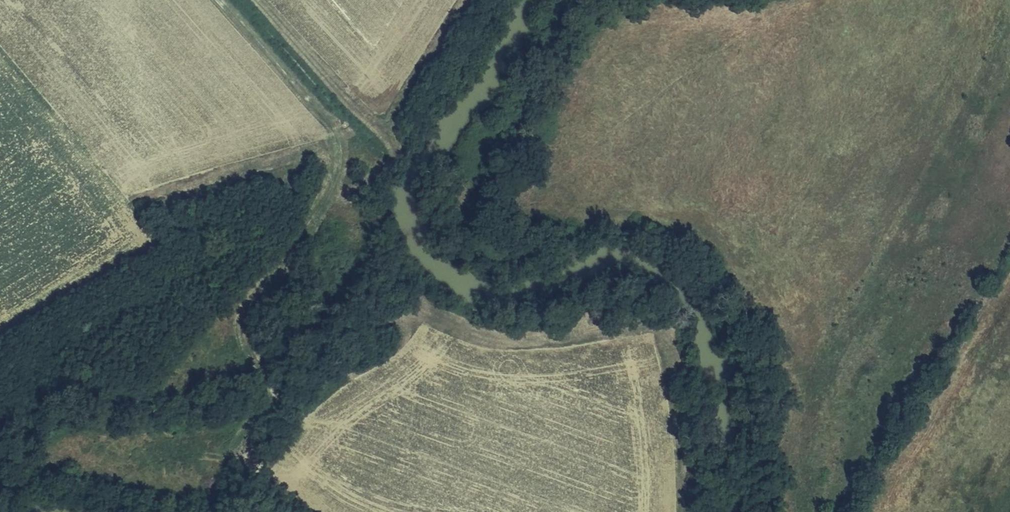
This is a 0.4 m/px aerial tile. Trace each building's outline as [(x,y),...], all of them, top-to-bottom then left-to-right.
[(320,139),(328,132),(321,124),(313,131),(320,139)]
